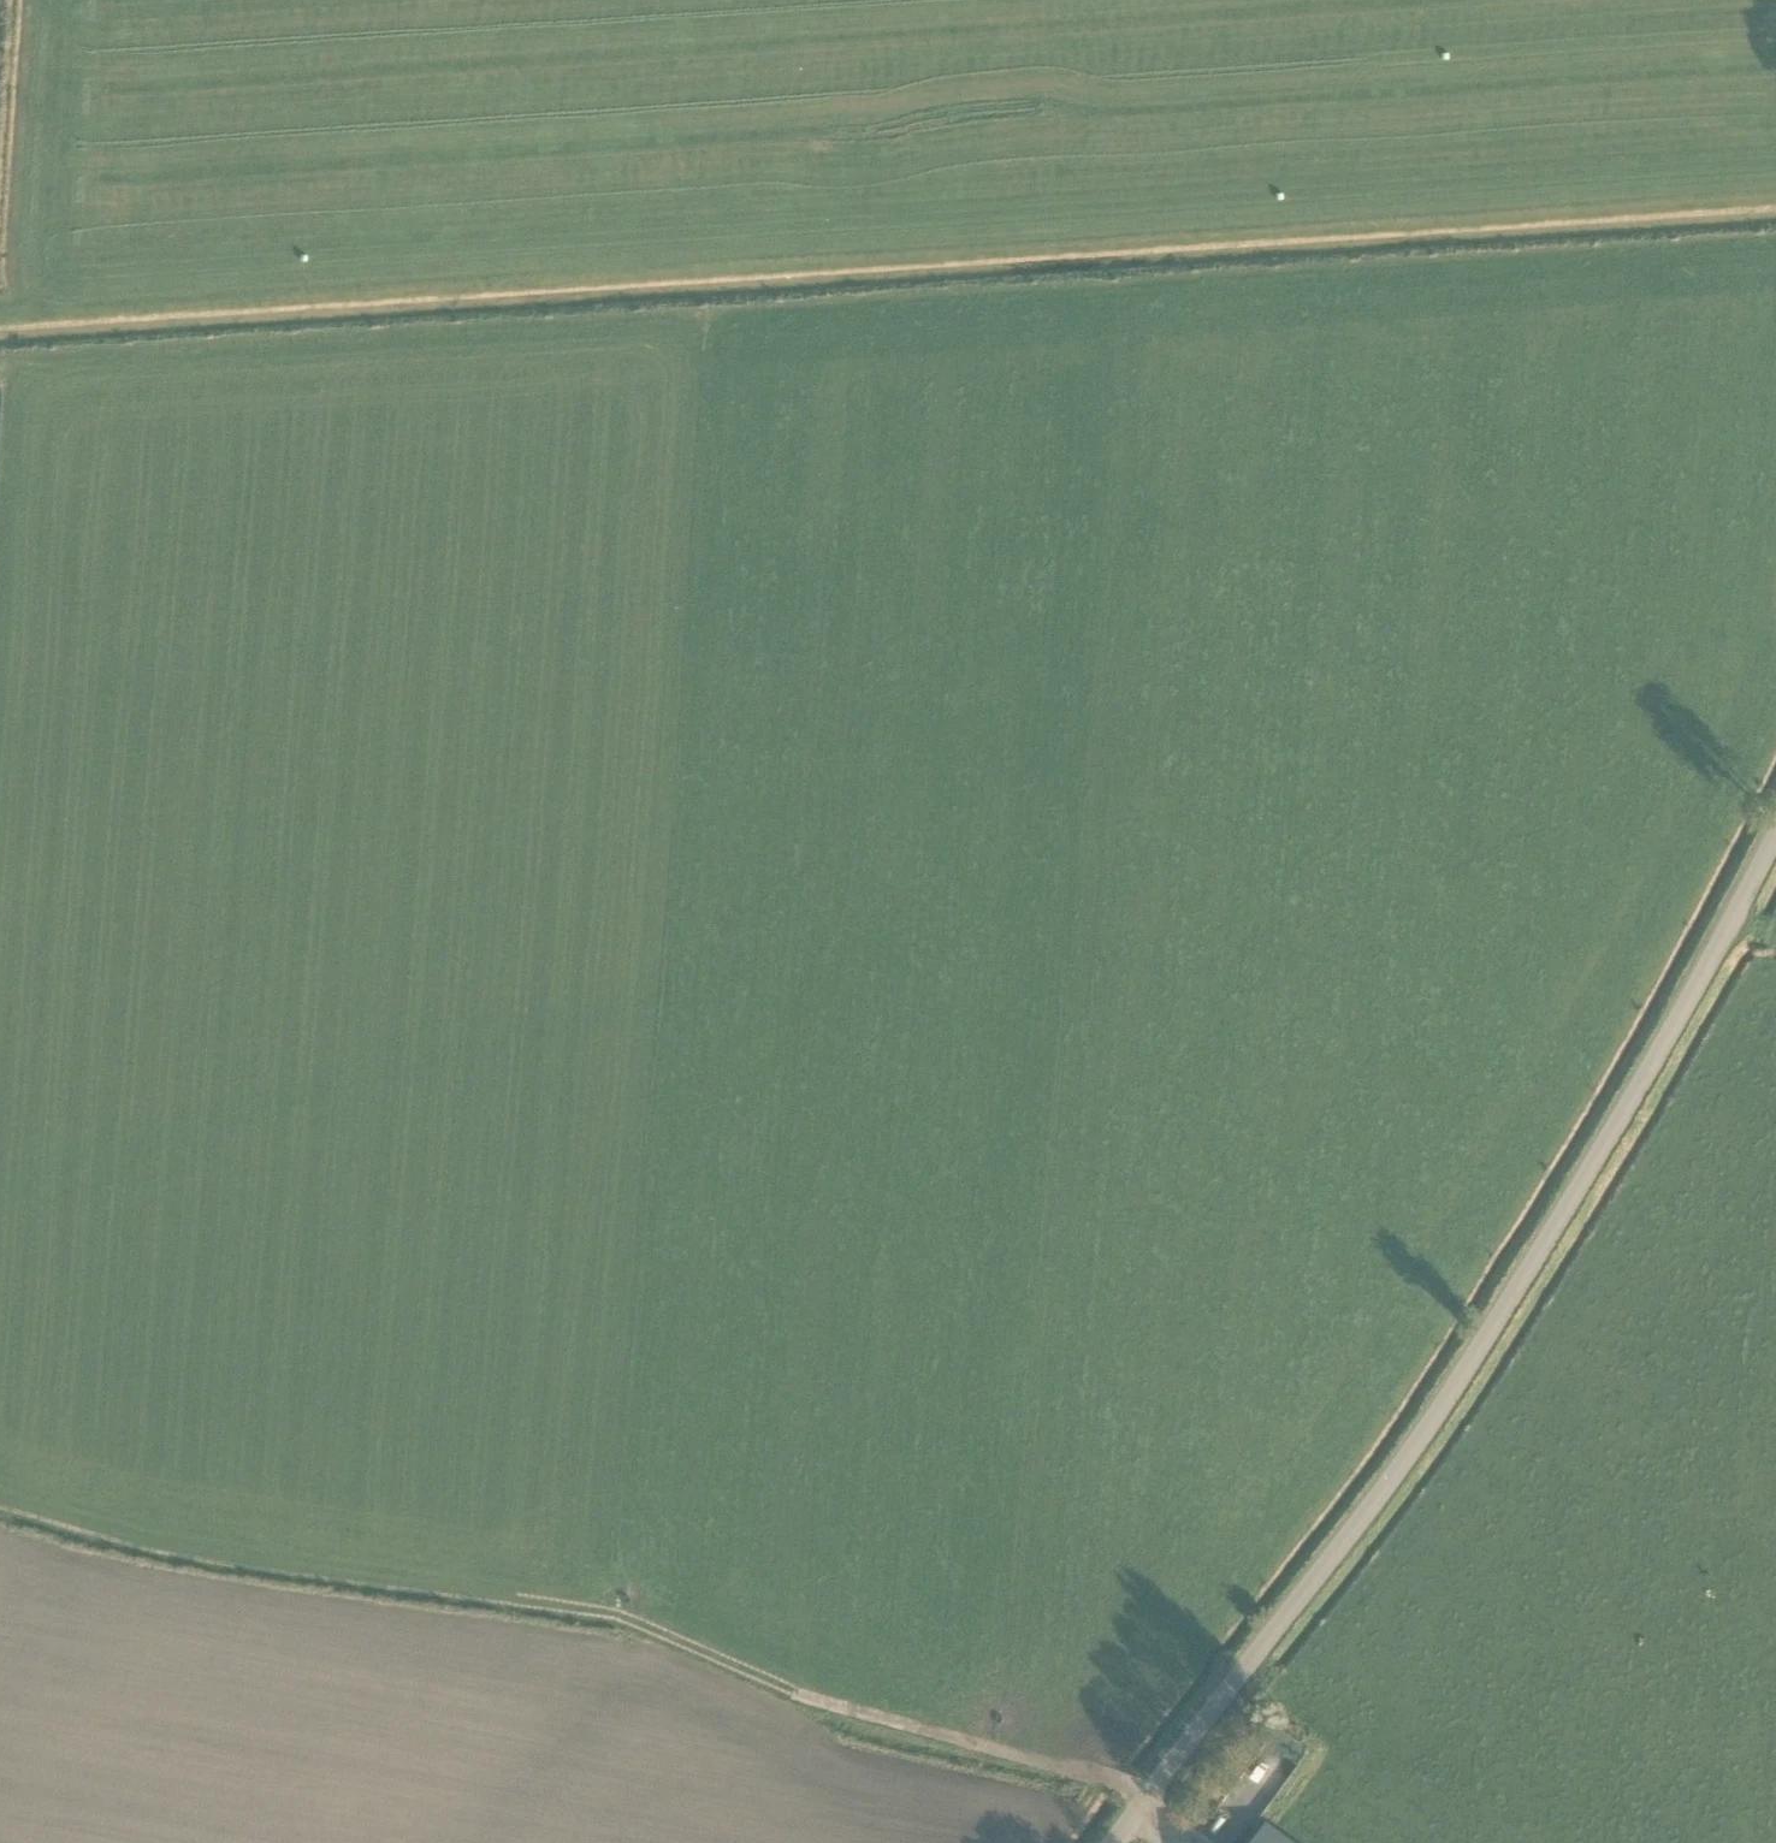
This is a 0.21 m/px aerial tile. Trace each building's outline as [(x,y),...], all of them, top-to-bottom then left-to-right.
[(1262,1827),(1250,1842),(1283,1842),(1262,1827)]
